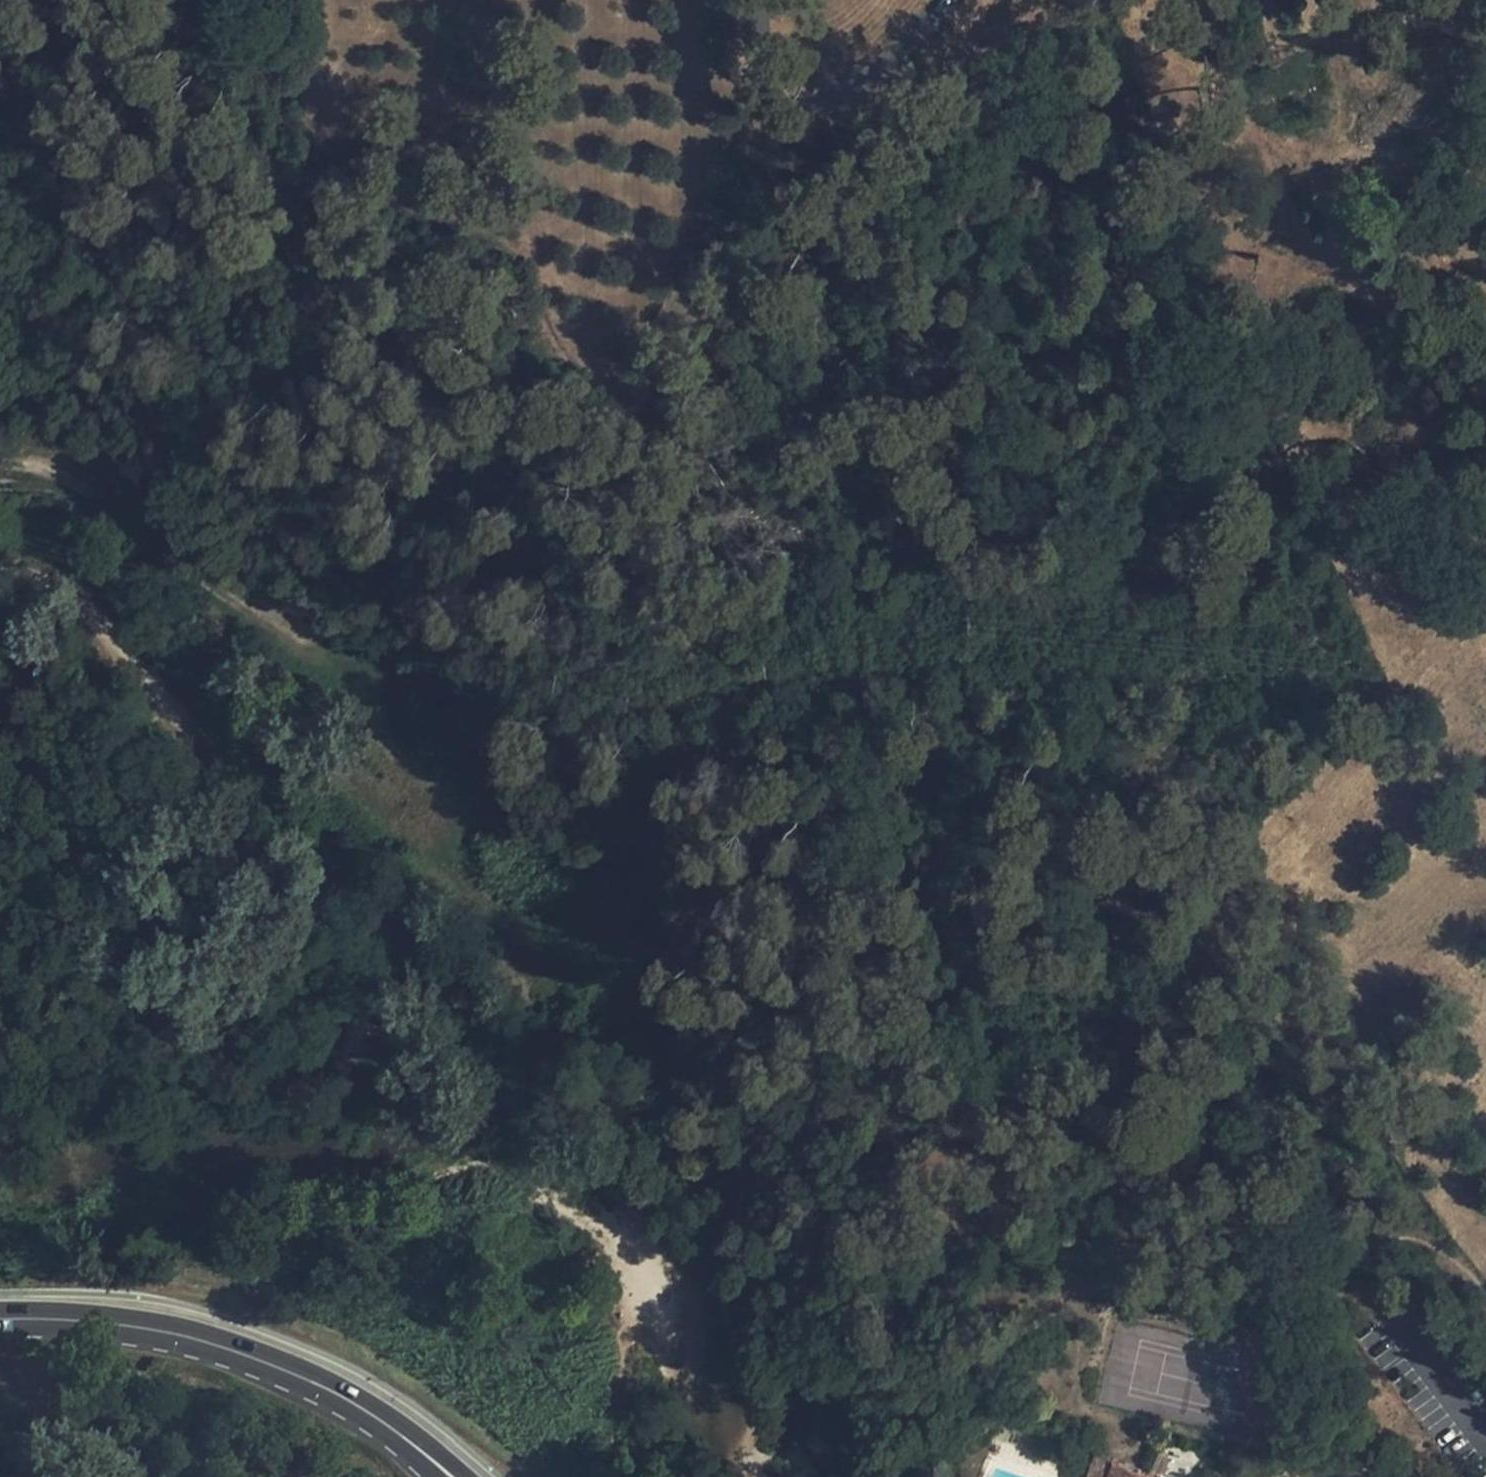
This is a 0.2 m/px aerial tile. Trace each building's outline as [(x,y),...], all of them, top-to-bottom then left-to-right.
[(1095,1456),(1088,1476),(1161,1476),(1095,1456)]
